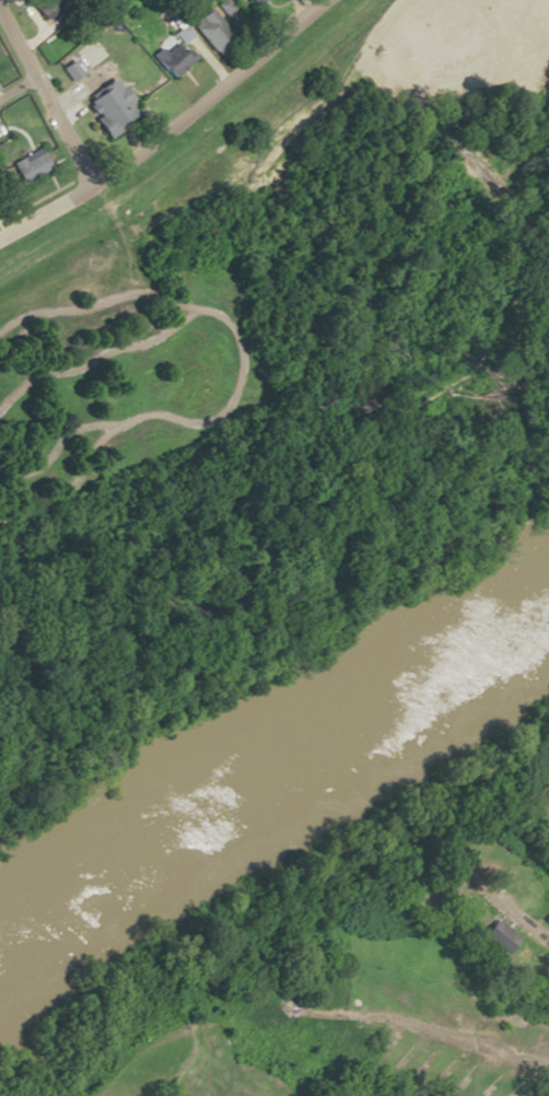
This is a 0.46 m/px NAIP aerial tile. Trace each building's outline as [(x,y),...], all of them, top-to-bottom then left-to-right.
[(45,19),(66,0),(28,0),(45,19)] [(187,21),(208,51),(230,35),(209,6),(187,21)] [(180,52),(172,39),(149,54),(165,78),(194,59),(186,48),(180,52)] [(108,133),(136,116),(114,78),(86,94),(108,133)] [(480,933),(500,953),(515,938),(495,918),(480,933)] [(538,950),(520,937),(505,958),(524,971),(538,950)]
